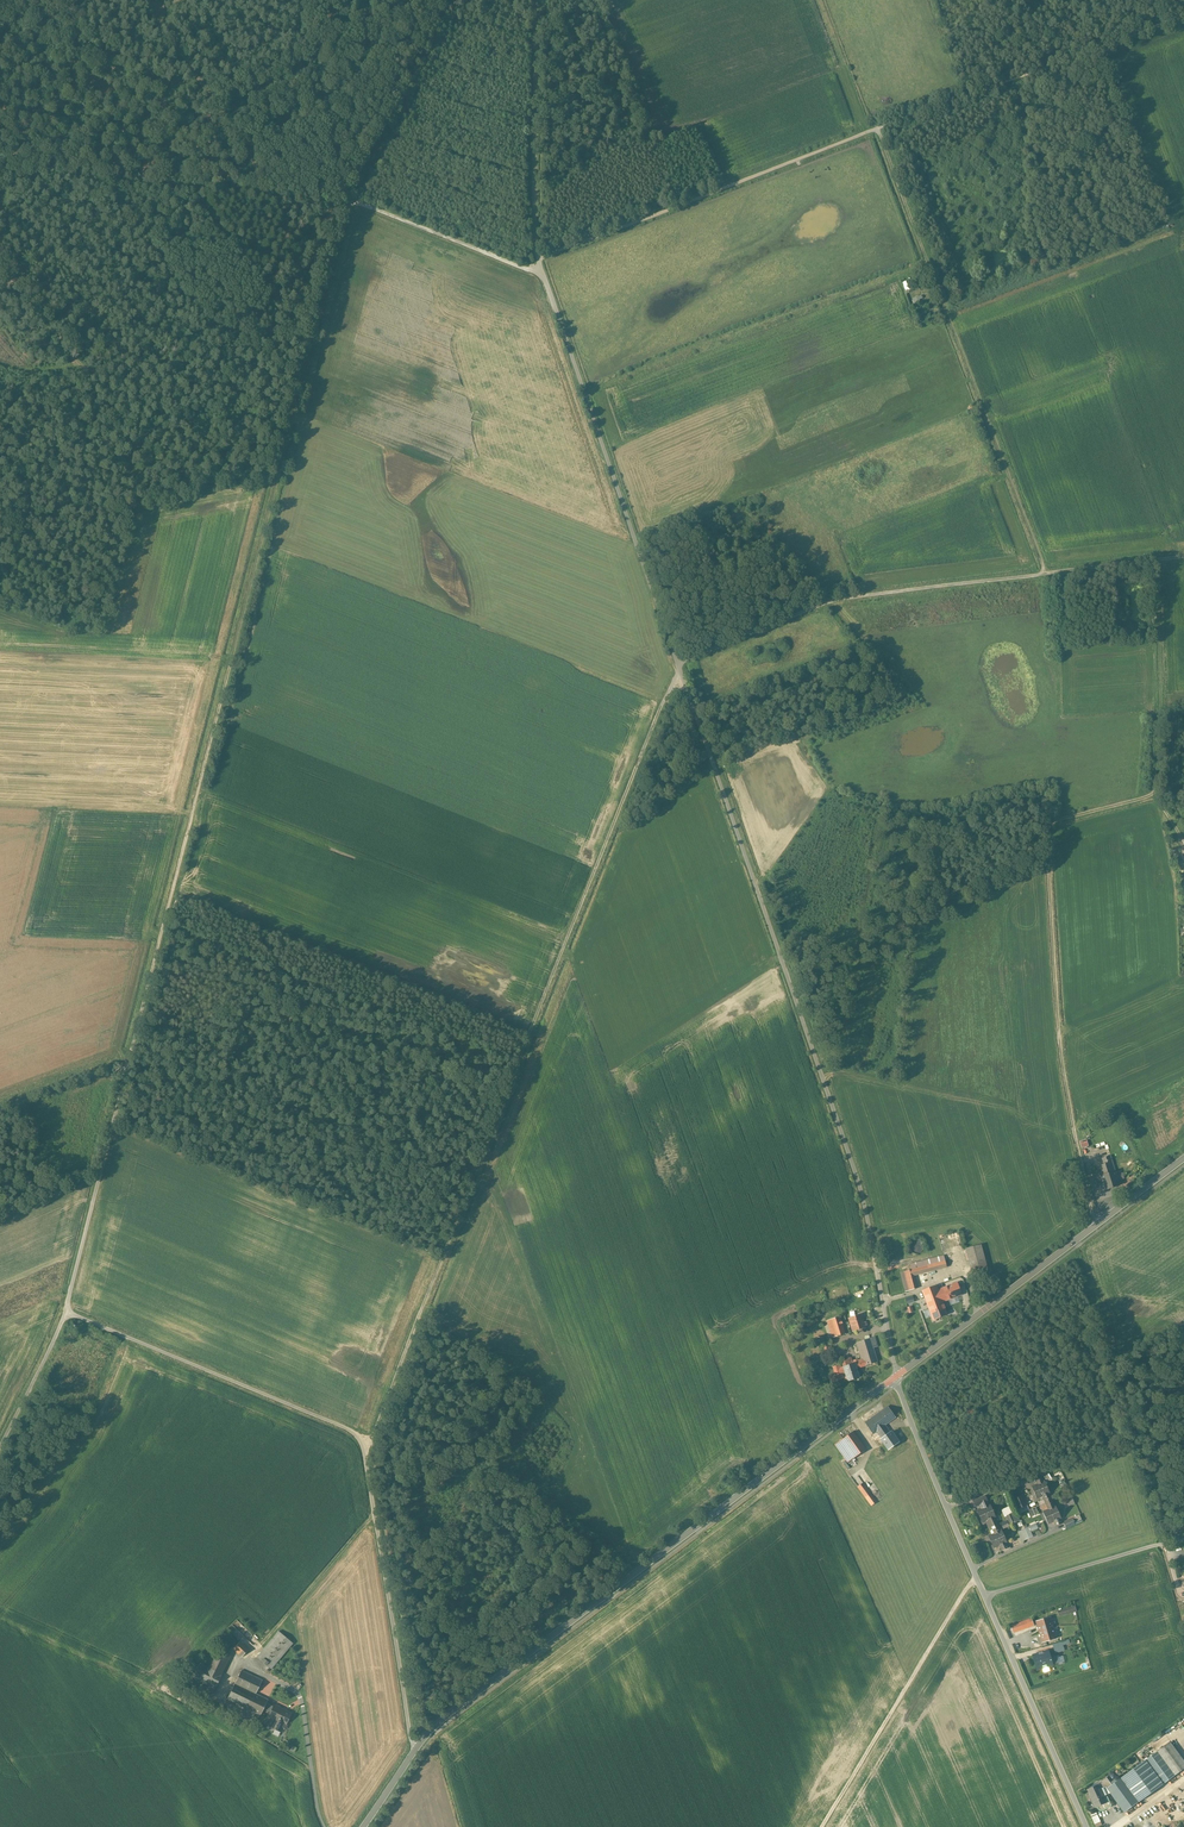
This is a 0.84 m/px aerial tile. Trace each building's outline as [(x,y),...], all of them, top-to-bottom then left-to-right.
[(1088,1146),(1086,1139),(1081,1141),(1080,1141),(1082,1148),(1083,1148),(1088,1146)] [(1110,1156),(1102,1159),(1104,1163),(1105,1165),(1098,1167),(1101,1176),(1115,1171),(1110,1156)] [(1115,1171),(1101,1176),(1105,1190),(1119,1185),(1118,1180),(1124,1178),(1123,1173),(1116,1175),(1115,1171)] [(923,1249),(923,1246),(923,1243),(921,1241),(919,1239),(916,1239),(913,1239),(911,1241),(909,1243),(909,1246),(909,1249),(911,1251),(913,1253),(916,1253),(919,1253),(921,1251),(923,1249)] [(981,1245),(966,1249),(972,1272),(987,1268),(981,1245)] [(944,1255),(922,1261),(924,1266),(939,1262),(941,1268),(947,1266),(944,1255)] [(922,1261),(910,1264),(911,1270),(909,1270),(911,1276),(913,1275),(941,1268),(939,1262),(924,1266),(922,1261)] [(911,1276),(909,1270),(904,1272),(908,1291),(914,1289),(911,1276)] [(957,1283),(943,1288),(947,1300),(962,1295),(957,1283)] [(936,1285),(922,1290),(928,1307),(942,1302),(938,1290),(936,1285)] [(943,1288),(938,1290),(942,1302),(947,1300),(943,1288)] [(914,1295),(907,1297),(909,1304),(916,1302),(914,1295)] [(942,1302),(928,1307),(933,1319),(947,1314),(942,1302)] [(862,1314),(849,1318),(853,1331),(866,1327),(862,1314)] [(840,1317),(827,1320),(833,1337),(845,1334),(840,1317)] [(870,1339),(856,1343),(862,1359),(864,1366),(877,1362),(873,1348),(870,1339)] [(858,1363),(850,1365),(844,1367),(846,1373),(848,1381),(859,1377),(856,1368),(864,1366),(862,1359),(857,1361),(858,1363)] [(839,1366),(833,1367),(837,1379),(843,1377),(842,1374),(846,1373),(844,1367),(840,1368),(839,1366)] [(885,1408),(865,1423),(873,1434),(877,1430),(882,1438),(890,1433),(884,1425),(893,1419),(885,1408)] [(843,1439),(846,1444),(849,1447),(859,1440),(853,1432),(843,1439)] [(882,1438),(881,1439),(884,1443),(889,1449),(889,1448),(893,1446),(899,1442),(891,1432),(890,1433),(882,1438)] [(859,1440),(849,1447),(856,1457),(866,1450),(859,1440)] [(846,1444),(843,1446),(839,1441),(835,1444),(845,1458),(848,1462),(856,1457),(849,1447),(846,1444)] [(1041,1477),(1035,1479),(1037,1484),(1032,1486),(1034,1492),(1047,1487),(1044,1481),(1043,1481),(1041,1477)] [(872,1506),(876,1504),(864,1483),(860,1486),(872,1506)] [(1047,1487),(1034,1492),(1037,1498),(1042,1495),(1046,1502),(1051,1500),(1048,1493),(1049,1492),(1047,1487)] [(1023,1495),(1013,1499),(1017,1509),(1027,1505),(1023,1495)] [(985,1496),(973,1501),(976,1506),(981,1504),(981,1503),(987,1501),(985,1496)] [(1070,1505),(1076,1503),(1074,1497),(1067,1500),(1070,1505)] [(1051,1500),(1046,1502),(1049,1509),(1043,1512),(1046,1518),(1058,1512),(1055,1507),(1054,1507),(1051,1500)] [(987,1501),(981,1503),(981,1504),(982,1507),(983,1508),(977,1510),(980,1516),(992,1511),(990,1505),(989,1505),(987,1501)] [(1035,1507),(1029,1510),(1031,1517),(1038,1514),(1035,1507)] [(995,1516),(992,1511),(980,1516),(983,1522),(988,1519),(990,1524),(987,1525),(989,1528),(997,1524),(994,1517),(995,1516)] [(1012,1514),(1016,1522),(1021,1520),(1017,1511),(1012,1514)] [(1058,1512),(1046,1518),(1048,1523),(1054,1521),(1056,1525),(1062,1523),(1060,1518),(1058,1512)] [(1079,1515),(1064,1522),(1066,1528),(1082,1521),(1079,1515)] [(1000,1531),(997,1524),(989,1528),(990,1530),(993,1529),(994,1533),(989,1536),(991,1542),(1003,1536),(1001,1531),(1000,1531)] [(1021,1542),(1035,1537),(1033,1531),(1040,1529),(1038,1524),(1019,1530),(1021,1537),(1019,1538),(1021,1542)] [(1003,1536),(991,1542),(994,1547),(999,1545),(1002,1549),(1007,1547),(1005,1542),(1006,1542),(1003,1536)] [(1075,1606),(1057,1611),(1059,1616),(1076,1611),(1075,1606)] [(1050,1617),(1036,1621),(1042,1642),(1056,1638),(1059,1637),(1057,1631),(1055,1632),(1050,1617)] [(1031,1618),(1010,1626),(1013,1632),(1034,1625),(1031,1618)] [(278,1631),(257,1657),(271,1669),(293,1643),(278,1631)] [(235,1644),(235,1641),(234,1638),(233,1636),(230,1634),(227,1634),(224,1634),(222,1636),(220,1638),(220,1641),(220,1644),(222,1647),(224,1649),(227,1649),(230,1648),(233,1647),(235,1644)] [(1070,1639),(1054,1643),(1057,1653),(1067,1650),(1065,1645),(1071,1643),(1070,1639)] [(248,1649),(240,1641),(233,1648),(241,1657),(248,1649)] [(217,1649),(208,1668),(200,1664),(191,1681),(213,1692),(221,1674),(230,1655),(217,1649)] [(1049,1650),(1033,1655),(1037,1669),(1053,1664),(1051,1657),(1049,1650)] [(1057,1655),(1051,1657),(1053,1664),(1053,1666),(1060,1664),(1057,1655)] [(262,1680),(241,1670),(227,1699),(248,1709),(255,1694),(260,1684),(262,1680)] [(267,1700),(255,1694),(248,1709),(260,1715),(266,1702),(267,1700)] [(273,1706),(266,1702),(263,1709),(270,1712),(273,1706)] [(291,1713),(274,1705),(273,1706),(270,1712),(268,1716),(273,1719),(269,1726),(281,1732),(283,1728),(285,1729),(287,1725),(286,1724),(291,1713)] [(1157,1751),(1174,1776),(1183,1768),(1183,1762),(1170,1742),(1157,1751)] [(1157,1751),(1145,1760),(1150,1766),(1163,1784),(1174,1776),(1157,1751)] [(1145,1760),(1121,1778),(1126,1784),(1150,1766),(1145,1760)] [(1163,1784),(1150,1766),(1126,1784),(1139,1802),(1163,1784)] [(1111,1784),(1106,1777),(1101,1781),(1103,1783),(1097,1785),(1099,1789),(1105,1786),(1107,1788),(1111,1784)] [(1111,1784),(1107,1788),(1110,1793),(1124,1812),(1139,1802),(1126,1784),(1121,1778),(1121,1777),(1111,1784)] [(1097,1785),(1088,1789),(1091,1796),(1090,1797),(1093,1802),(1103,1797),(1102,1796),(1099,1789),(1097,1785)] [(1105,1786),(1099,1789),(1102,1796),(1106,1795),(1110,1793),(1107,1788),(1105,1786)] [(1106,1795),(1102,1796),(1103,1797),(1105,1802),(1097,1806),(1099,1809),(1101,1810),(1109,1807),(1110,1804),(1106,1795)] [(1103,1797),(1093,1802),(1095,1807),(1097,1806),(1105,1802),(1103,1797)] [(1096,1812),(1090,1815),(1094,1824),(1100,1821),(1096,1812)]
